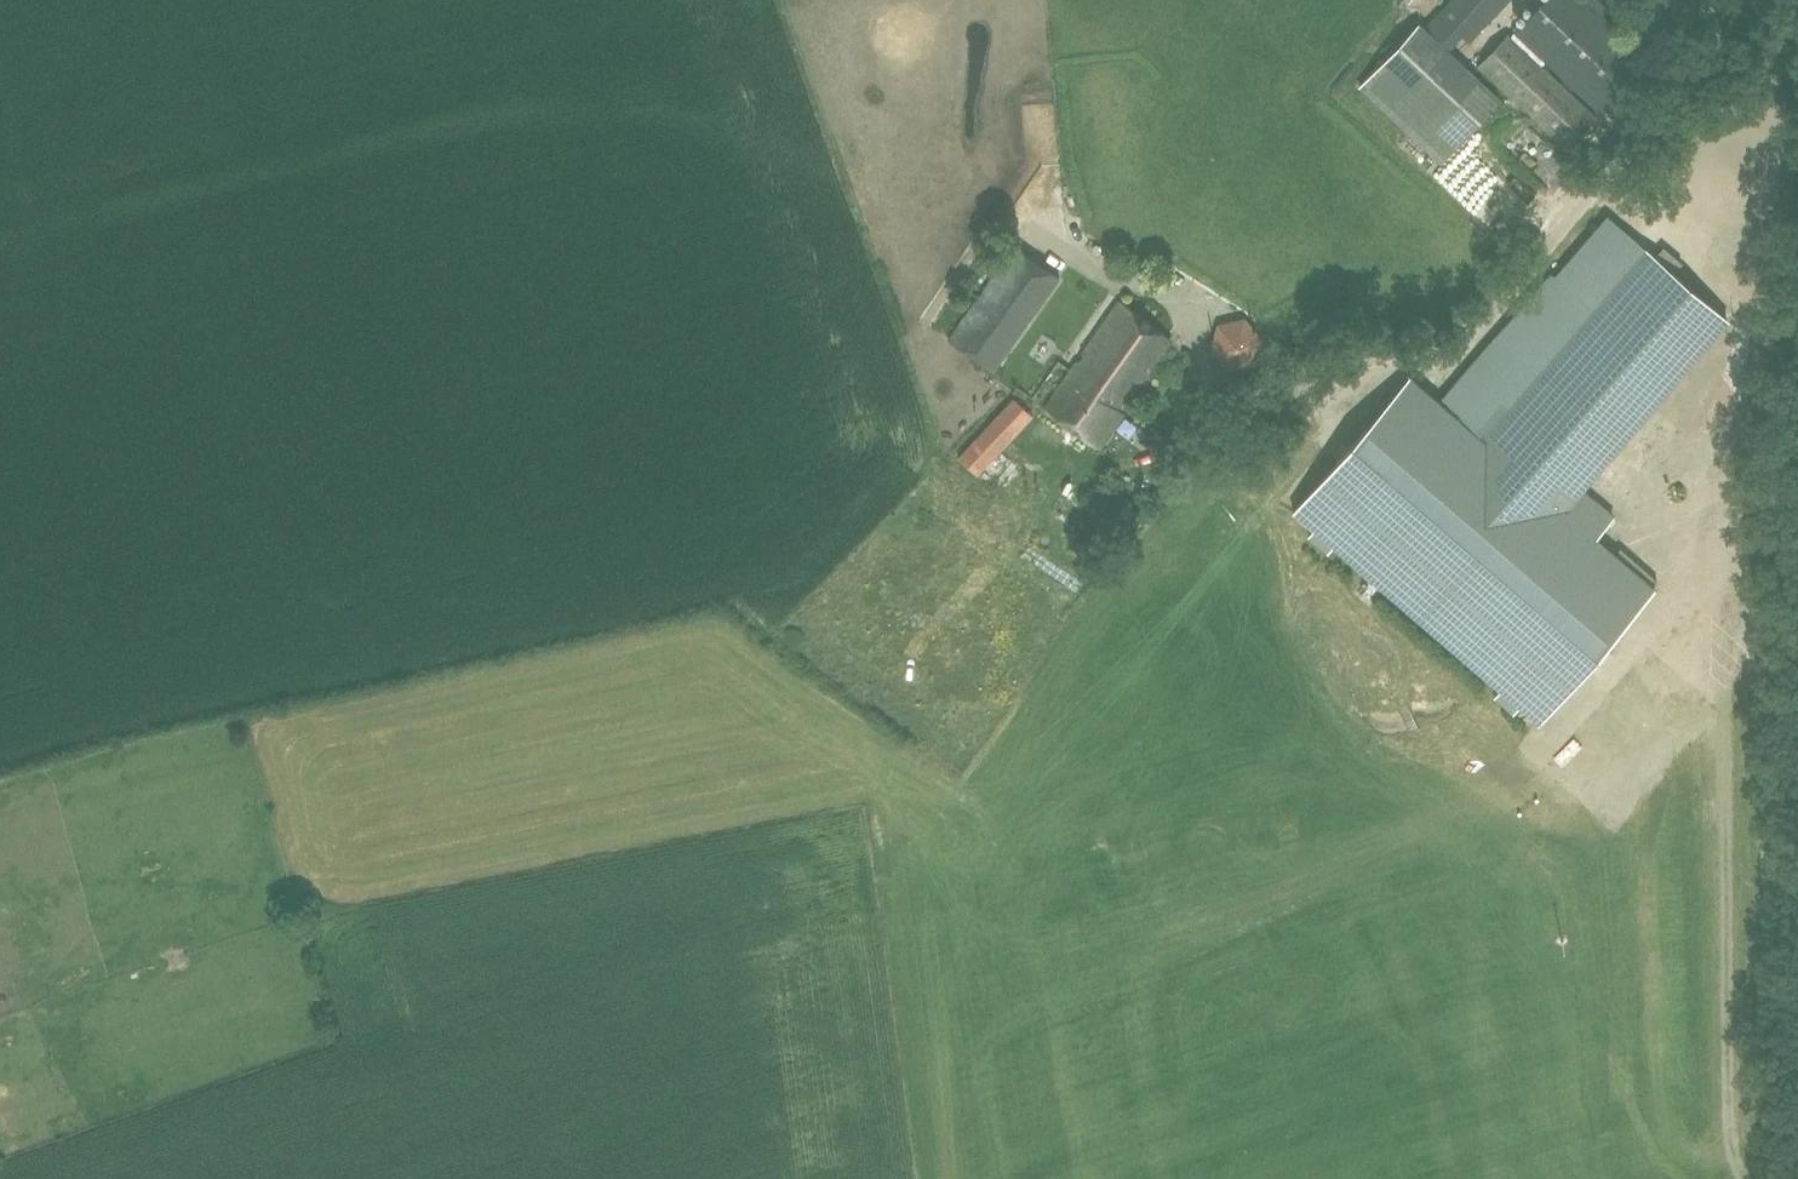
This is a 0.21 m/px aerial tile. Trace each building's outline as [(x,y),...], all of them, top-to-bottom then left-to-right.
[(1439,11),(1470,41),(1508,0),(1449,0),(1439,11)] [(1509,35),(1508,34),(1478,65),(1567,150),(1596,119),(1538,64),(1543,58),(1601,113),(1651,59),(1599,9),(1604,4),(1600,0),(1545,0),(1509,35)] [(1442,161),(1500,100),(1419,23),(1361,85),(1442,161)] [(1580,487),(1726,318),(1731,312),(1712,296),(1707,302),(1605,214),(1552,276),(1549,273),(1438,402),(1408,376),(1292,510),(1538,721),(1654,586),(1595,536),(1613,515),(1580,487)] [(1060,280),(1022,249),(1019,246),(948,337),(991,370),(1060,280)] [(1135,395),(1174,339),(1119,301),(1079,358),(1135,395)] [(1261,337),(1246,318),(1217,322),(1209,350),(1228,368),(1243,369),(1256,361),(1261,337)] [(1100,445),(1135,395),(1079,358),(1045,407),(1100,445)]
